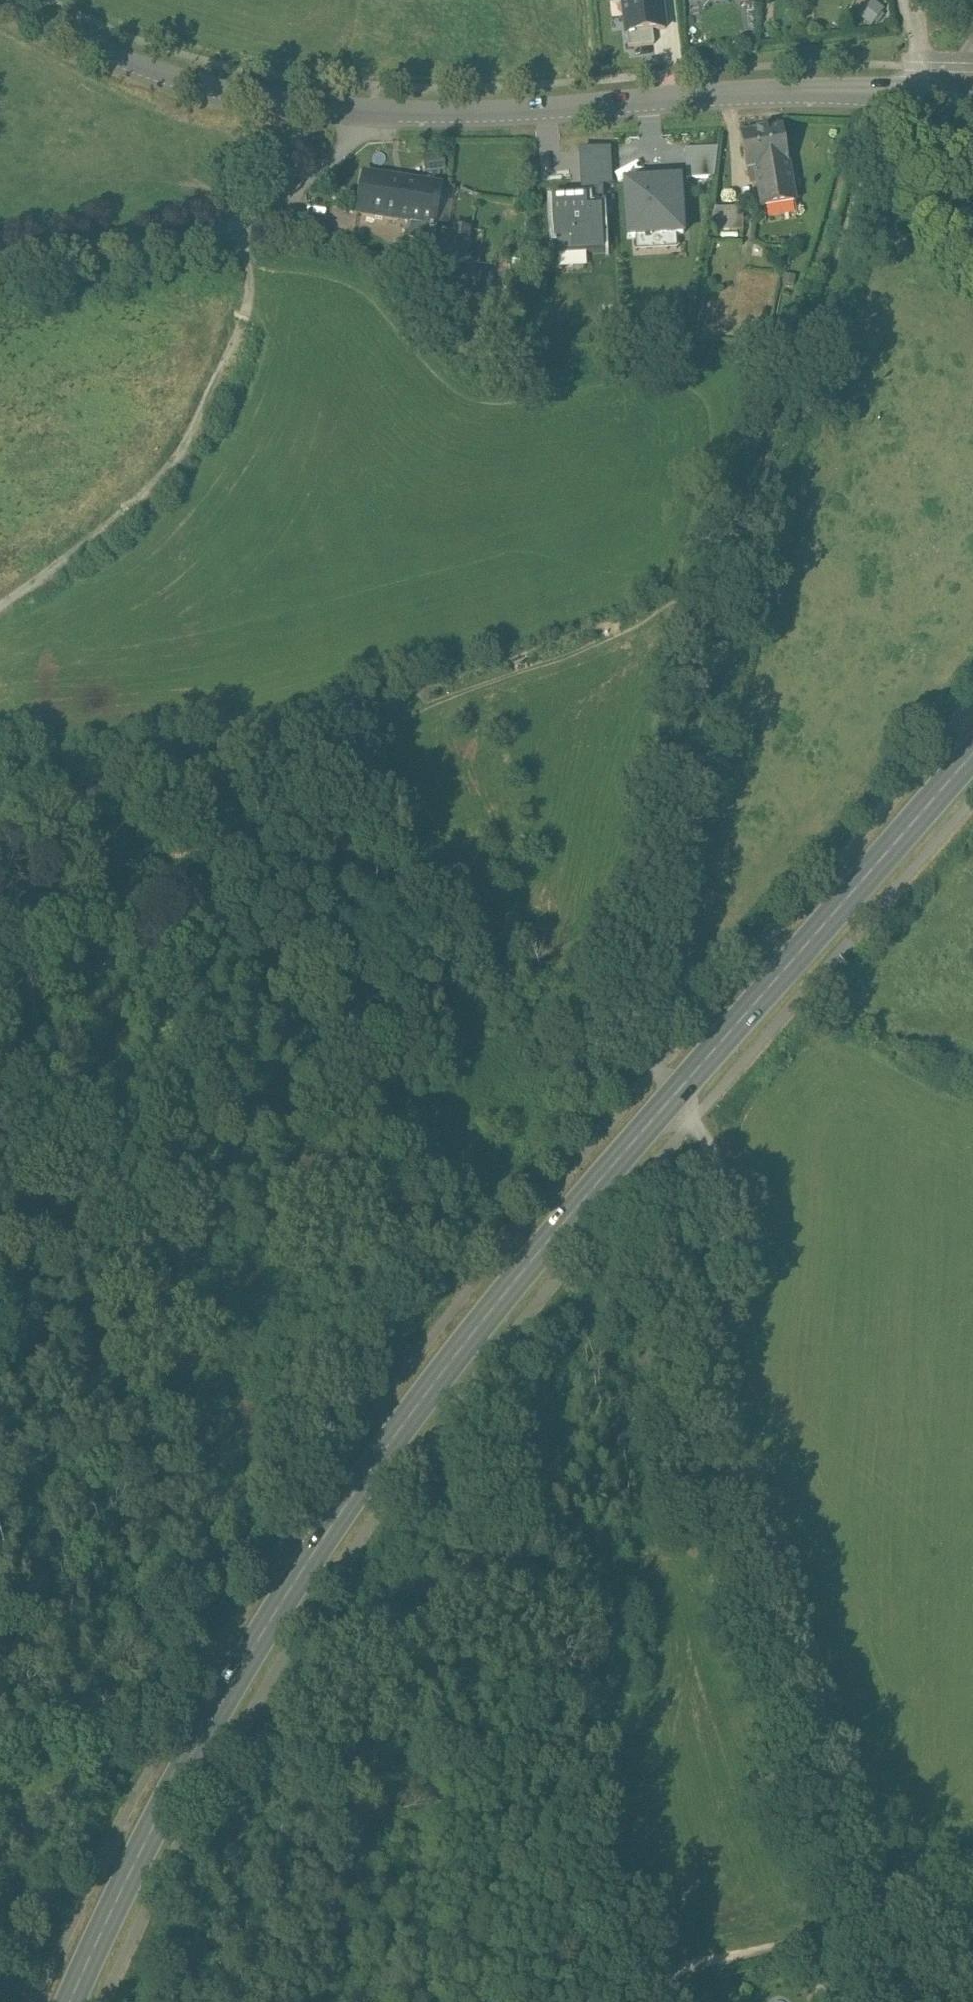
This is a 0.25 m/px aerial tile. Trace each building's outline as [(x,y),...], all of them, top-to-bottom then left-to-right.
[(629,36),(653,32),(669,30),(665,0),(624,0),(629,36)] [(890,9),(878,0),(874,0),(863,16),(878,26),(890,9)] [(653,32),(629,36),(631,48),(655,44),(653,32)] [(784,128),(741,135),(747,171),(756,169),(789,164),(784,128)] [(694,178),(722,177),(721,146),(692,147),(694,178)] [(618,186),(618,148),(587,147),(587,197),(600,197),(600,186),(618,186)] [(789,164),(756,169),(762,207),(796,202),(789,164)] [(441,186),(364,174),(358,212),(412,221),(410,236),(433,239),(441,186)] [(626,181),(629,237),(682,235),(680,179),(626,181)] [(552,203),(555,254),(599,252),(597,200),(552,203)] [(744,207),(730,208),(730,229),(744,229),(744,207)] [(730,208),(715,208),(712,230),(730,229),(730,208)] [(471,230),(454,228),(450,256),(451,256),(466,258),(471,230)] [(425,263),(406,256),(402,265),(421,273),(425,263)] [(480,261),(466,258),(451,256),(450,256),(444,292),(445,292),(446,292),(475,296),(480,261)]
